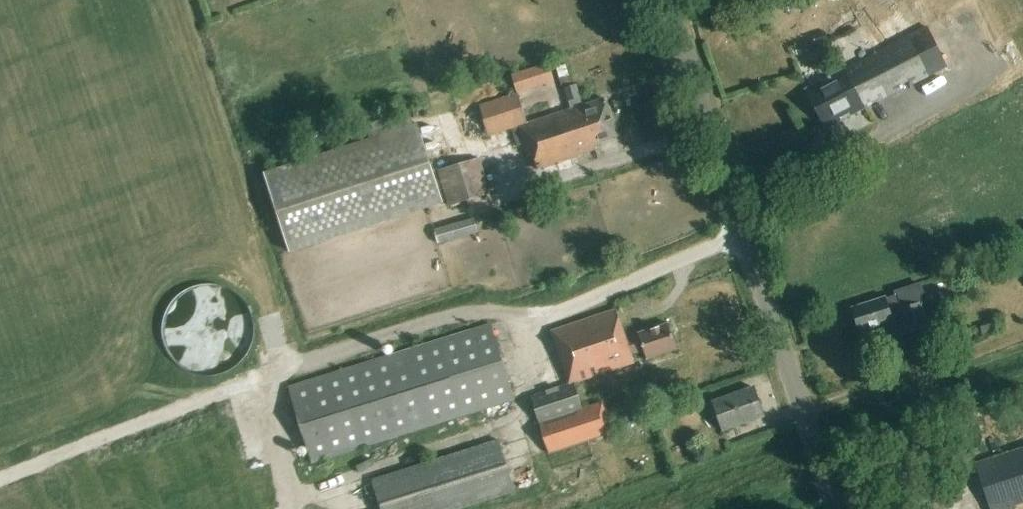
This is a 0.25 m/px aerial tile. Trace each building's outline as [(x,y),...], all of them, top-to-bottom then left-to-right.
[(900,30),(885,0),(852,0),(874,44),(900,30)] [(824,33),(810,38),(813,46),(827,41),(824,33)] [(913,36),(806,91),(825,129),(927,76),(927,75),(931,73),(913,36)] [(565,67),(555,70),(560,89),(571,85),(565,67)] [(529,70),(511,76),(516,94),(535,89),(529,70)] [(479,106),(488,136),(518,127),(528,156),(531,155),(535,169),(595,150),(593,145),(615,138),(605,104),(603,105),(602,101),(582,107),(576,86),(563,90),(570,111),(526,125),(516,94),(479,106)] [(368,141),(285,168),(262,176),(288,255),(443,206),(430,166),(417,126),(412,127),(407,114),(364,128),(368,141)] [(478,159),(439,171),(449,206),(489,194),(478,159)] [(433,232),(437,247),(477,235),(473,220),(433,232)] [(860,333),(893,322),(892,321),(903,317),(909,335),(928,329),(920,306),(926,304),(920,284),(893,292),(895,297),(887,300),(886,299),(852,310),(860,333)] [(198,378),(211,379),(223,376),(234,370),(243,361),(249,350),(252,338),(252,326),(248,314),(240,303),(230,295),(218,290),(205,289),(193,291),(181,297),(172,306),(165,317),(162,330),(163,343),(167,355),(175,366),(185,373),(198,378)] [(676,350),(668,325),(638,335),(639,338),(625,342),(615,312),(551,333),(568,387),(530,399),(549,456),(611,435),(601,405),(582,411),(573,385),(633,365),(630,356),(643,352),(646,361),(676,350)] [(491,325),(288,388),(311,464),(514,401),(491,325)] [(763,418),(753,389),(709,404),(719,434),(763,418)] [(372,481),(381,508),(461,508),(514,492),(498,441),(372,481)] [(1013,507),(1022,504),(1022,449),(976,464),(990,508),(1013,508),(1013,507)] [(931,508),(944,508),(940,497),(928,501),(931,508)]
